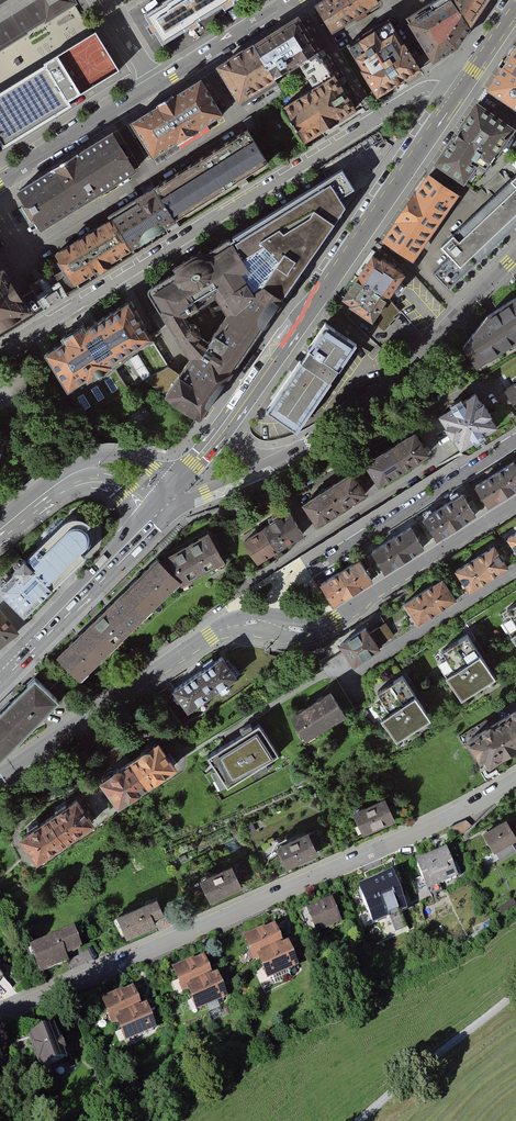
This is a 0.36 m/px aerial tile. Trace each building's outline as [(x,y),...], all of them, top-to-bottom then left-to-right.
[(29,33),(28,32),(45,22),(46,23),(78,3),(76,0),(0,0),(0,51),(29,33)] [(228,13),(220,0),(175,0),(142,20),(162,53),(228,13)] [(228,13),(249,0),(220,0),(228,13)] [(317,5),(333,30),(378,2),(377,0),(324,0),(317,5)] [(409,19),(434,61),(458,47),(469,30),(452,0),(441,0),(409,19)] [(469,30),(489,0),(452,0),(469,30)] [(293,24),(250,52),(276,93),(303,76),(319,65),(293,24)] [(352,53),(377,94),(421,68),(404,40),(400,42),(393,29),(381,36),(374,25),(356,36),(362,47),(352,53)] [(0,148),(69,106),(67,103),(120,72),(96,32),(0,91),(0,148)] [(508,57),(515,63),(515,45),(508,57)] [(243,114),(276,93),(250,52),(217,73),(243,114)] [(484,91),(515,113),(515,63),(508,57),(484,91)] [(314,93),(331,82),(319,65),(303,76),(314,93)] [(200,81),(129,123),(153,163),(224,122),(200,81)] [(282,113),(304,147),(352,116),(331,82),(314,93),(282,113)] [(436,157),(471,181),(510,124),(476,100),(436,157)] [(156,186),(180,226),(271,169),(247,129),(156,186)] [(17,191),(42,233),(134,177),(109,135),(17,191)] [(425,170),(402,203),(435,226),(458,192),(425,170)] [(227,240),(244,267),(237,272),(245,284),(251,294),(255,286),(277,300),(339,209),(333,200),(347,191),(335,172),(227,240)] [(448,288),(469,268),(507,233),(515,224),(515,174),(483,205),(441,245),(451,256),(433,272),(448,288)] [(129,257),(180,226),(156,186),(110,218),(129,257)] [(381,235),(414,257),(435,226),(402,203),(381,235)] [(75,291),(129,257),(110,218),(53,253),(75,291)] [(244,267),(227,240),(185,266),(145,291),(185,355),(191,364),(203,347),(183,315),(217,294),(228,310),(245,284),(237,272),(244,267)] [(372,251),(359,271),(391,292),(404,271),(372,251)] [(33,306),(6,263),(0,253),(0,326),(33,306)] [(390,293),(391,292),(359,271),(343,295),(374,316),(390,293)] [(167,400),(196,420),(228,372),(277,300),(255,286),(251,294),(245,284),(228,310),(203,347),(191,364),(167,400)] [(390,293),(374,316),(385,327),(403,309),(390,293)] [(515,341),(515,295),(515,294),(487,313),(462,346),(477,367),(515,341)] [(44,348),(70,388),(152,336),(126,296),(44,348)] [(265,409),(297,431),(331,381),(330,380),(355,343),(325,322),(265,409)] [(505,384),(515,401),(515,377),(505,384)] [(456,440),(463,451),(476,443),(478,446),(490,439),(488,436),(500,428),(493,416),(495,415),(487,402),(485,403),(478,392),(465,400),(463,397),(452,404),(454,408),(441,416),(448,426),(446,427),(454,441),(456,440)] [(366,464),(381,486),(429,455),(415,433),(366,464)] [(515,487),(515,462),(513,457),(493,469),(508,492),(515,487)] [(488,504),(508,492),(493,469),(474,481),(488,504)] [(303,502),(318,525),(366,494),(352,472),(303,502)] [(456,525),(476,512),(461,489),(442,502),(456,525)] [(437,537),(456,525),(442,502),(422,514),(437,537)] [(258,562),(303,534),(287,510),(254,530),(242,538),(258,562)] [(49,522),(15,557),(44,586),(80,549),(82,545),(83,542),(85,533),(83,529),(80,523),(72,517),(66,516),(58,518),(49,522)] [(411,523),(391,535),(405,557),(425,545),(411,523)] [(506,534),(515,550),(515,527),(506,534)] [(180,583),(181,586),(224,563),(207,534),(158,561),(180,583)] [(391,535),(371,548),(385,570),(405,557),(391,535)] [(464,583),(469,591),(509,566),(504,558),(494,541),(454,567),(464,583)] [(353,590),(373,578),(359,555),(339,567),(353,590)] [(15,557),(0,572),(0,590),(20,610),(44,586),(15,557)] [(107,608),(131,632),(180,583),(158,561),(156,559),(107,608)] [(333,603),(353,590),(339,567),(319,580),(333,603)] [(413,616),(417,623),(457,599),(452,592),(442,575),(402,600),(413,616)] [(83,679),(131,632),(107,608),(59,656),(83,679)] [(496,620),(515,651),(515,608),(496,620)] [(16,632),(0,613),(0,646),(16,632)] [(339,644),(353,665),(381,647),(366,624),(338,642),(339,644)] [(460,706),(494,685),(465,639),(432,660),(460,706)] [(174,685),(189,708),(236,678),(221,655),(174,685)] [(56,702),(30,677),(0,708),(0,759),(56,702)] [(395,747),(429,726),(401,681),(367,702),(395,747)] [(330,689),(290,714),(305,738),(346,713),(330,689)] [(515,746),(515,710),(500,720),(515,746)] [(500,720),(466,741),(485,772),(515,753),(515,746),(500,720)] [(230,784),(279,753),(258,721),(209,753),(230,784)] [(100,777),(120,805),(177,766),(158,738),(100,777)] [(20,834),(40,860),(93,822),(74,795),(20,834)] [(350,816),(360,840),(393,827),(383,802),(350,816)] [(479,832),(492,854),(515,841),(515,837),(505,817),(479,832)] [(285,875),(316,861),(305,837),(274,851),(285,875)] [(443,850),(412,865),(426,895),(458,880),(443,850)] [(208,908),(239,895),(229,872),(198,885),(208,908)] [(388,874),(361,887),(373,913),(400,900),(388,874)] [(332,899),(306,911),(317,936),(343,925),(332,899)] [(115,922),(125,945),(162,929),(152,906),(144,909),(115,922)] [(272,925),(240,939),(251,963),(255,961),(264,982),(297,968),(286,943),(281,945),(272,925)] [(74,926),(30,945),(41,968),(70,956),(69,952),(82,946),(74,926)] [(200,954),(168,969),(179,992),(184,989),(211,976),(200,954)] [(211,976),(184,989),(195,1013),(226,997),(215,974),(211,976)] [(131,987),(98,1001),(106,1021),(112,1019),(139,1007),(131,987)] [(139,1007),(112,1019),(123,1044),(156,1030),(145,1005),(139,1007)] [(55,1022),(29,1033),(41,1066),(68,1056),(55,1022)]
